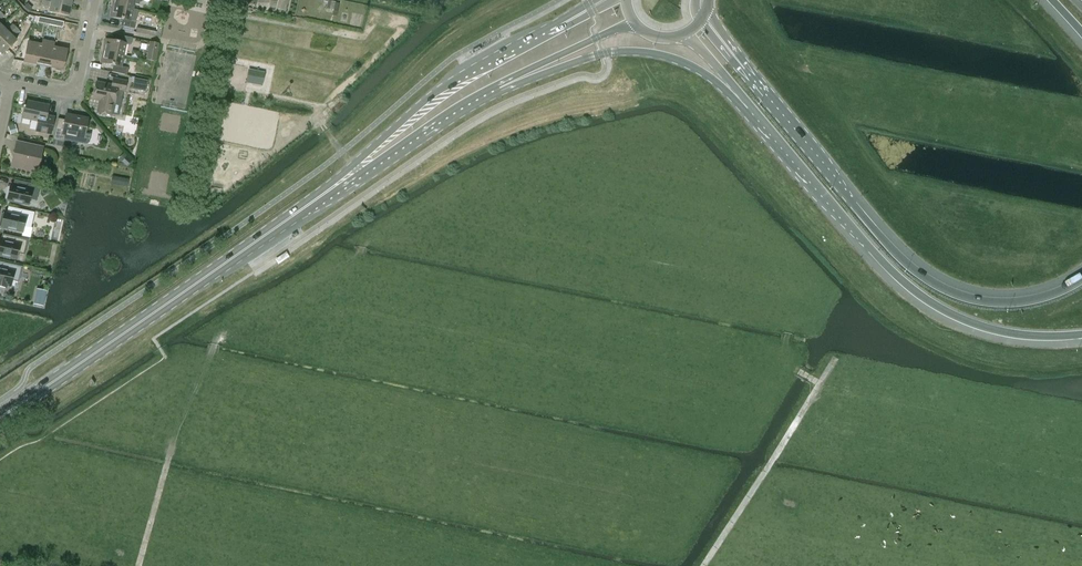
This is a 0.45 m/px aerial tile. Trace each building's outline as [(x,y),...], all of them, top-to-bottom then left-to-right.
[(69,16),(72,6),(43,0),(42,5),(50,6),(49,12),(69,16)] [(113,5),(134,9),(135,4),(139,5),(140,0),(114,0),(113,5)] [(436,0),(430,0),(429,8),(437,10),(439,1),(436,0)] [(323,8),(322,12),(333,14),(334,10),(335,2),(331,1),(329,9),(323,8)] [(138,10),(134,9),(113,5),(110,16),(123,19),(122,26),(134,29),(138,10)] [(16,28),(13,25),(6,31),(2,27),(0,29),(0,44),(16,28)] [(152,31),(151,35),(161,37),(163,27),(158,26),(157,31),(157,32),(152,31)] [(16,28),(0,44),(0,53),(2,55),(16,41),(13,37),(19,31),(16,28)] [(106,39),(103,51),(125,55),(127,45),(131,46),(133,38),(120,35),(119,42),(106,39)] [(42,44),(38,65),(51,67),(55,47),(54,47),(54,43),(43,40),(42,44)] [(24,62),(38,65),(42,44),(29,41),(24,62)] [(159,43),(150,41),(147,60),(156,61),(159,43)] [(68,50),(55,47),(51,67),(64,70),(68,50)] [(122,67),(125,55),(103,51),(101,62),(114,65),(112,72),(125,75),(126,67),(122,67)] [(248,69),(246,83),(262,86),(265,73),(248,69)] [(145,92),(147,81),(134,78),(132,89),(145,92)] [(114,104),(115,104),(120,105),(123,92),(124,92),(126,82),(113,79),(112,86),(96,83),(93,99),(100,101),(97,113),(111,115),(114,104)] [(51,135),(54,117),(47,116),(49,106),(25,101),(22,118),(37,121),(34,131),(51,135)] [(58,118),(54,140),(64,143),(66,135),(74,137),(73,142),(83,144),(86,145),(89,143),(91,135),(85,134),(88,120),(67,115),(66,120),(58,118)] [(15,125),(8,127),(11,135),(17,133),(15,125)] [(38,172),(42,148),(17,143),(12,167),(38,172)] [(128,158),(123,163),(127,167),(132,162),(128,158)] [(119,185),(126,187),(128,179),(121,178),(119,185)] [(7,200),(7,201),(28,205),(30,199),(36,201),(39,186),(15,181),(13,188),(10,187),(10,188),(8,188),(5,199),(7,200)] [(0,223),(0,226),(1,226),(1,228),(22,232),(24,226),(30,228),(33,213),(9,208),(7,215),(4,214),(4,215),(2,215),(0,223)] [(17,259),(18,253),(24,254),(28,240),(3,235),(1,242),(0,241),(0,256),(17,259)] [(6,288),(6,285),(10,286),(12,280),(18,282),(21,267),(0,263),(0,287),(6,288)]
